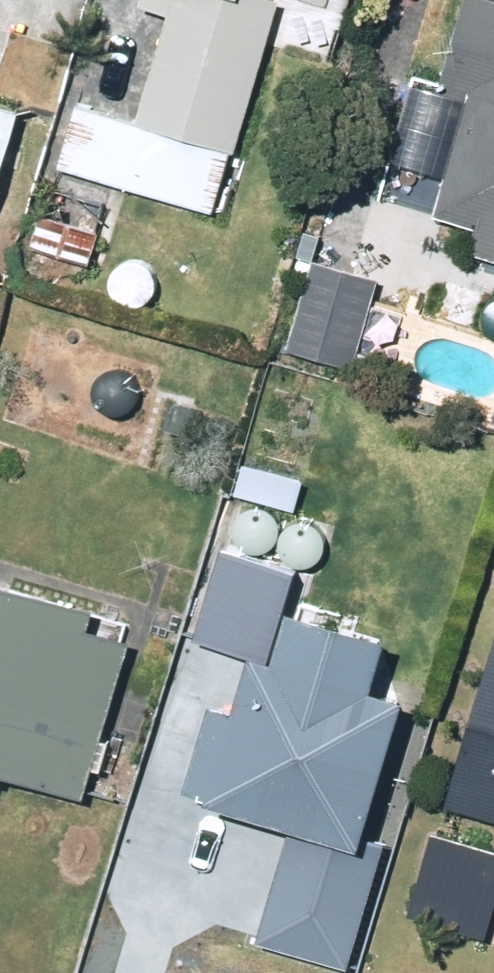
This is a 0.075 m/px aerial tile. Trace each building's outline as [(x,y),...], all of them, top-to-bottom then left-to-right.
[(167,6),(136,117),(75,101),(57,164),(213,207),(231,145),(235,147),(276,0),(142,0),(167,6)] [(436,80),(462,88),(430,206),(475,217),(465,254),(493,262),(493,0),(458,0),(436,80)] [(0,98),(0,152),(15,102),(0,98)] [(97,227),(38,207),(26,237),(87,258),(97,227)] [(350,366),(376,272),(350,265),(352,255),(310,243),(281,347),(350,366)] [(218,536),(188,636),(270,658),(298,560),(218,536)] [(126,630),(84,619),(90,594),(0,568),(0,764),(82,788),(89,761),(99,764),(108,733),(98,730),(126,630)] [(382,841),(357,834),(370,786),(381,789),(384,775),(374,772),(397,686),(374,680),(386,638),(299,615),(288,658),(280,656),(267,703),(230,693),(204,792),(302,818),(270,936),(350,958),(382,841)] [(493,623),(440,795),(493,811),(493,623)] [(493,885),(493,844),(429,826),(406,910),(482,931),(493,885)]
